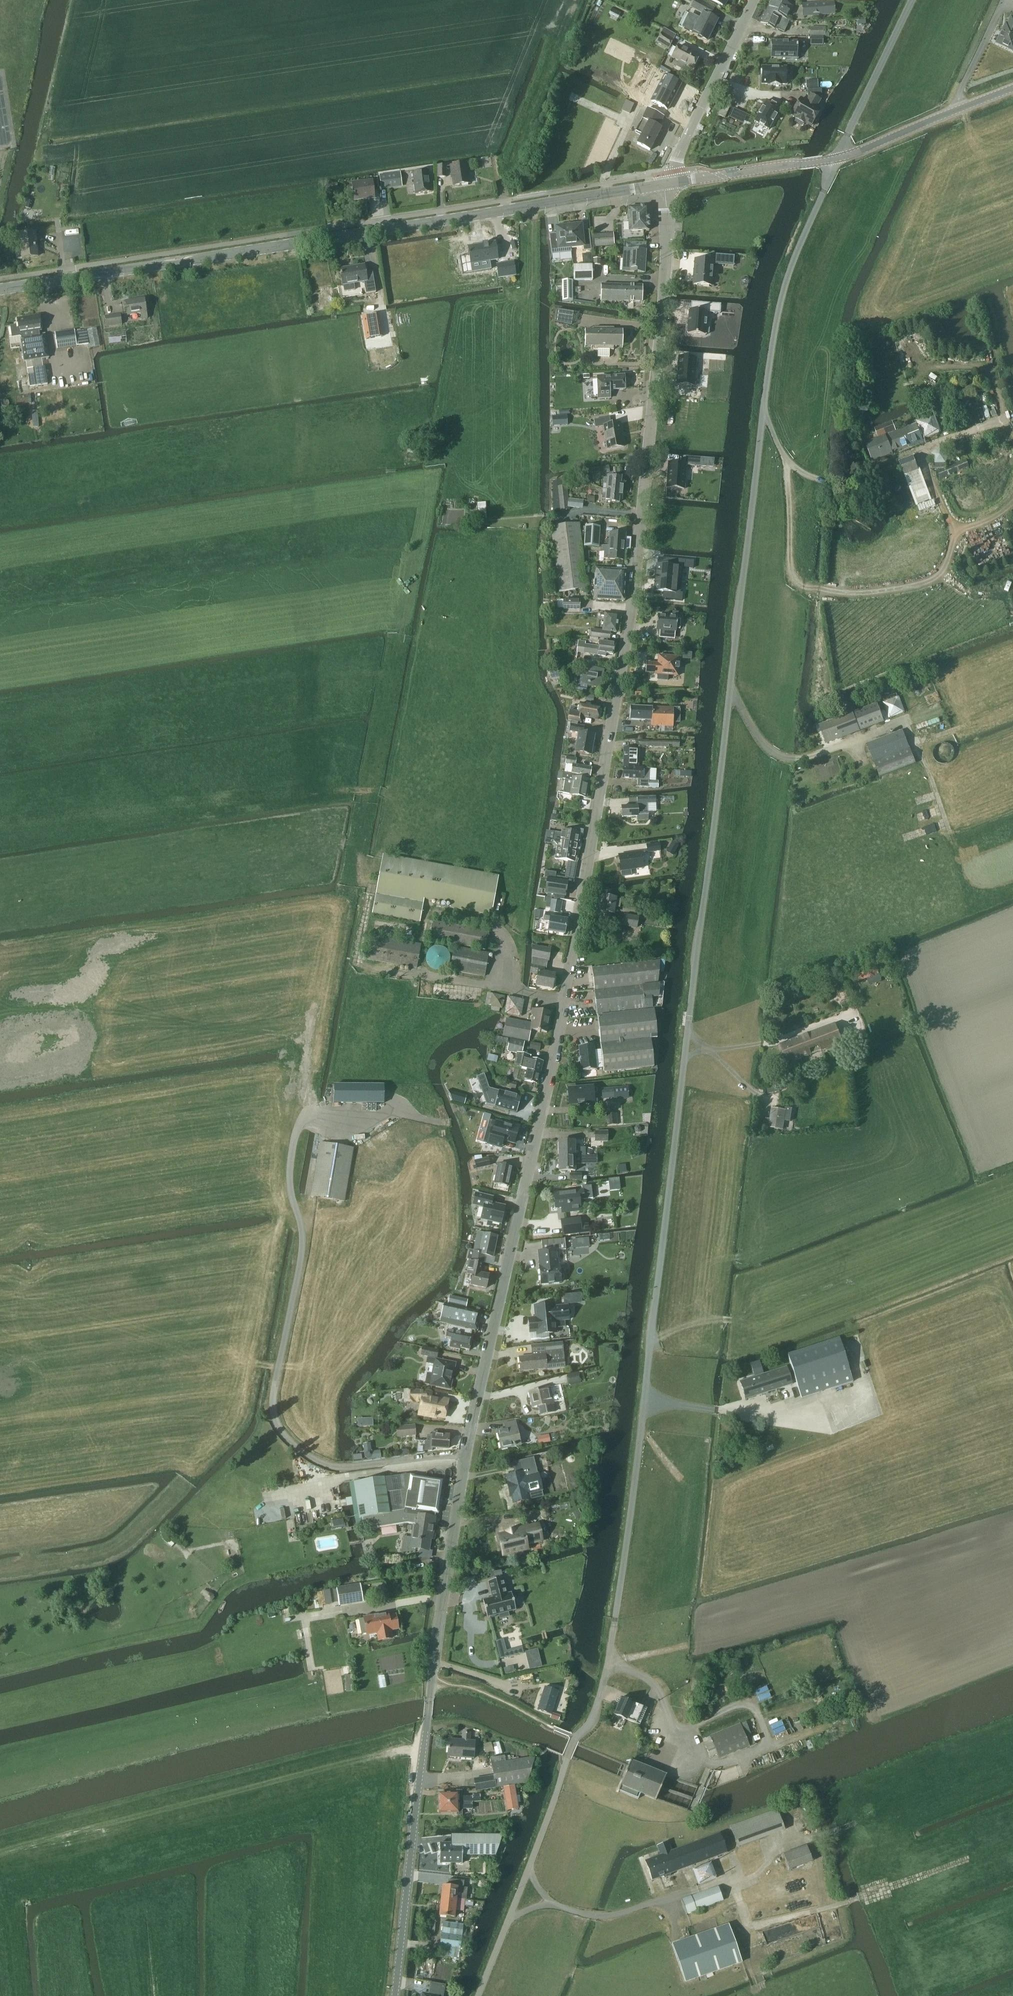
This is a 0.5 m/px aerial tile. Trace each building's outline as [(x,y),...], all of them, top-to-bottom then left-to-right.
[(684,29),(692,33),(707,41),(718,20),(710,16),(714,8),(700,1),(699,0),(694,0),(691,8),(692,8),(690,13),(691,14),(684,29)] [(787,19),(793,7),(778,0),(771,0),(767,10),(787,19)] [(834,1),(802,4),(802,16),(834,14),(834,1)] [(790,20),(787,19),(767,10),(761,23),(775,29),(776,28),(784,32),(790,20)] [(1012,17),(1009,24),(1006,23),(996,44),(1012,52),(1012,18),(1012,17)] [(824,27),(810,27),(810,37),(823,37),(824,37),(824,27)] [(661,33),(656,42),(657,43),(666,48),(669,49),(674,39),(666,36),(661,33)] [(823,37),(810,37),(810,45),(823,45),(823,37)] [(771,41),(771,58),(797,58),(797,41),(771,41)] [(678,46),(672,57),(679,60),(676,65),(683,69),(686,64),(693,68),(699,57),(678,46)] [(762,84),(788,84),(788,74),(786,74),(786,67),(762,67),(762,84)] [(652,100),(669,109),(682,83),(665,74),(652,100)] [(808,90),(818,89),(818,80),(806,81),(807,90),(808,90)] [(816,107),(821,98),(822,96),(822,89),(818,89),(808,90),(808,100),(807,102),(801,99),(792,114),(797,117),(796,119),(804,124),(805,122),(812,126),(812,125),(813,125),(817,119),(816,119),(821,110),(816,107)] [(769,129),(780,109),(766,101),(755,121),(769,129)] [(725,117),(730,107),(723,104),(718,114),(725,117)] [(647,109),(635,132),(642,135),(637,144),(650,151),(655,140),(656,141),(655,140),(658,136),(661,129),(658,127),(662,119),(647,111),(648,109),(647,109)] [(734,109),(731,117),(738,120),(741,113),(734,109)] [(453,186),(470,183),(467,164),(450,166),(453,186)] [(437,177),(446,177),(446,165),(438,166),(437,177)] [(414,173),(415,183),(414,183),(414,194),(432,192),(430,171),(414,173)] [(387,172),(379,173),(382,188),(402,185),(400,173),(388,175),(387,172)] [(354,201),(363,200),(374,199),(372,181),(352,184),(354,201)] [(629,231),(644,231),(649,230),(648,209),(646,207),(628,207),(629,231)] [(578,223),(568,224),(571,248),(583,247),(584,251),(592,250),(589,230),(582,231),(582,225),(578,225),(578,223)] [(557,234),(550,234),(552,254),(559,253),(572,252),(571,248),(568,224),(559,225),(559,227),(556,228),(557,234)] [(594,235),(595,246),(595,247),(614,246),(613,232),(594,235)] [(22,258),(38,256),(35,233),(20,235),(22,258)] [(471,264),(498,259),(495,242),(468,247),(471,264)] [(622,272),(629,272),(645,272),(646,250),(623,249),(622,272)] [(583,264),(593,263),(592,253),(582,254),(583,264)] [(694,259),(692,284),(712,286),(714,265),(733,266),(734,256),(712,254),(712,260),(694,259)] [(499,277),(516,275),(514,262),(497,264),(499,277)] [(343,286),(338,287),(340,298),(363,294),(362,288),(365,287),(366,294),(376,292),(373,271),(366,272),(364,265),(341,269),(343,286)] [(592,265),(573,265),(574,281),(592,280),(592,265)] [(562,280),(562,301),(573,300),(573,280),(562,280)] [(642,302),(642,285),(601,284),(601,300),(642,302)] [(147,318),(145,298),(126,301),(128,315),(141,313),(141,319),(147,318)] [(689,311),(687,334),(705,336),(705,335),(706,335),(708,334),(709,328),(707,327),(706,327),(707,313),(714,313),(714,308),(721,308),(721,305),(701,303),(701,311),(689,311)] [(572,325),(574,312),(557,309),(555,322),(572,325)] [(107,326),(123,323),(121,313),(105,316),(107,326)] [(380,313),(371,314),(373,333),(383,331),(380,313)] [(38,335),(38,331),(41,331),(39,316),(18,319),(19,324),(11,325),(13,337),(20,336),(22,338),(21,339),(24,361),(48,358),(45,334),(38,335)] [(614,330),(614,328),(595,327),(595,330),(585,330),(585,347),(594,347),(594,349),(598,349),(598,357),(609,357),(609,350),(613,350),(613,347),(623,348),(623,330),(614,330)] [(87,328),(75,330),(55,333),(57,349),(89,344),(87,330),(87,328)] [(679,357),(677,385),(694,386),(696,359),(679,357)] [(709,359),(708,370),(724,371),(725,361),(709,359)] [(34,374),(28,375),(30,387),(48,384),(45,366),(33,368),(34,374)] [(598,399),(610,398),(610,390),(625,389),(624,376),(597,377),(598,399)] [(559,416),(560,425),(567,425),(567,415),(559,416)] [(619,423),(610,425),(609,418),(594,421),(595,429),(603,427),(607,450),(623,447),(619,423)] [(924,442),(917,423),(896,431),(893,422),(875,429),(879,438),(866,443),(873,461),(924,442)] [(409,432),(407,451),(418,452),(420,433),(409,432)] [(914,456),(899,462),(905,476),(911,474),(920,470),(914,456)] [(669,463),(667,488),(684,489),(686,465),(699,466),(713,467),(714,459),(700,458),(686,457),(685,464),(669,463)] [(606,489),(623,491),(623,482),(621,482),(621,478),(607,476),(607,479),(604,478),(603,484),(606,485),(606,489)] [(566,478),(553,481),(554,511),(560,510),(560,511),(570,510),(570,508),(569,499),(567,486),(566,478)] [(622,499),(623,491),(606,489),(605,494),(602,493),(602,499),(605,499),(605,502),(619,503),(619,499),(622,499)] [(485,503),(477,503),(478,519),(486,518),(486,508),(486,507),(485,503)] [(559,593),(587,589),(579,523),(551,527),(559,593)] [(585,526),(584,547),(599,548),(600,527),(585,526)] [(624,560),(625,534),(610,533),(609,546),(602,545),(602,552),(604,552),(603,559),(624,560)] [(656,565),(655,578),(681,580),(683,568),(685,568),(686,561),(686,560),(670,559),(669,566),(658,565),(656,565)] [(624,601),(626,570),(595,568),(593,599),(624,601)] [(655,578),(654,591),(663,592),(667,592),(667,599),(682,601),(683,593),(680,593),(681,580),(655,578)] [(580,609),(580,601),(564,600),(558,599),(557,608),(563,608),(580,609)] [(658,615),(656,630),(660,631),(660,639),(669,639),(670,631),(676,632),(677,629),(680,629),(681,620),(678,620),(678,612),(673,612),(672,616),(658,615)] [(616,633),(619,615),(600,613),(600,616),(604,616),(602,631),(592,629),(591,638),(610,640),(611,632),(616,633)] [(598,646),(585,644),(586,641),(578,640),(576,652),(597,655),(606,656),(606,653),(613,654),(614,643),(599,641),(598,646)] [(647,662),(646,673),(658,674),(658,679),(668,680),(668,674),(677,675),(679,657),(659,656),(658,663),(647,662)] [(576,689),(586,690),(587,685),(601,687),(604,669),(581,666),(580,672),(578,672),(572,673),(574,683),(577,683),(576,689)] [(559,669),(550,670),(551,679),(560,678),(559,669)] [(571,721),(577,722),(578,716),(598,720),(600,707),(580,703),(578,710),(570,709),(568,720),(571,721)] [(855,713),(851,703),(844,706),(847,716),(820,726),(827,744),(885,722),(878,704),(855,713)] [(630,707),(629,719),(646,720),(646,718),(651,719),(651,726),(673,726),(673,708),(652,708),(652,709),(647,709),(647,707),(630,707)] [(577,725),(577,722),(571,721),(569,732),(578,733),(574,752),(591,755),(595,735),(583,733),(584,726),(577,725)] [(880,776),(916,762),(903,730),(868,744),(880,776)] [(952,751),(952,750),(952,746),(950,744),(949,742),(947,741),(945,740),(941,739),(939,739),(936,739),(934,740),(932,742),(931,744),(929,746),(929,748),(929,750),(929,755),(930,756),(932,758),(933,760),(935,761),(939,762),(941,762),(945,762),(948,759),(950,757),(951,756),(952,754),(952,751)] [(624,767),(639,767),(639,748),(624,748),(624,767)] [(571,774),(575,774),(590,777),(591,768),(576,765),(577,758),(566,757),(565,764),(572,765),(571,774)] [(624,767),(623,778),(638,779),(638,782),(638,787),(658,788),(658,782),(656,781),(657,770),(649,769),(649,768),(642,768),(639,768),(639,767),(624,767)] [(563,778),(564,779),(562,792),(569,794),(587,798),(590,780),(574,777),(575,774),(571,774),(563,773),(563,778)] [(637,806),(621,806),(622,817),(638,817),(638,820),(648,820),(648,812),(648,806),(648,804),(637,805),(637,806)] [(554,832),(553,841),(557,845),(555,859),(576,862),(578,849),(580,848),(581,845),(579,843),(580,835),(582,835),(583,830),(574,829),(574,832),(562,830),(561,833),(554,832)] [(672,842),(668,849),(675,852),(679,846),(672,842)] [(661,851),(659,844),(659,843),(646,845),(647,853),(661,851)] [(642,851),(619,855),(621,871),(622,871),(623,877),(632,876),(631,869),(645,868),(642,851)] [(492,915),(496,893),(499,875),(383,854),(373,914),(420,922),(424,900),(451,904),(450,908),(492,915)] [(555,876),(556,873),(545,871),(544,878),(549,879),(555,880),(555,876)] [(548,893),(547,897),(554,898),(555,894),(565,896),(567,882),(555,880),(549,879),(547,893),(548,893)] [(620,907),(621,900),(617,899),(617,898),(602,896),(599,911),(614,914),(615,907),(620,907)] [(550,911),(561,913),(562,901),(551,900),(550,911)] [(565,935),(568,920),(561,919),(562,915),(554,914),(546,912),(545,912),(544,921),(549,921),(548,932),(565,935)] [(637,929),(639,916),(624,914),(622,926),(637,929)] [(434,919),(430,939),(485,949),(489,930),(434,919)] [(417,969),(421,944),(371,935),(366,960),(417,969)] [(450,959),(450,958),(450,957),(450,956),(450,955),(449,954),(449,953),(449,952),(448,951),(447,950),(447,949),(446,949),(445,948),(444,947),(443,947),(442,946),(440,946),(439,946),(438,946),(436,946),(435,946),(433,947),(432,947),(431,948),(430,948),(430,949),(429,950),(428,951),(428,952),(427,953),(427,954),(426,955),(426,956),(426,957),(426,958),(426,959),(426,960),(426,961),(427,962),(427,963),(428,964),(428,965),(429,966),(430,966),(430,967),(432,968),(434,969),(435,969),(436,970),(438,970),(440,970),(441,969),(443,969),(444,968),(445,968),(446,967),(447,966),(448,965),(449,964),(449,963),(449,962),(450,961),(450,960),(450,959)] [(548,961),(550,949),(532,946),(531,958),(532,958),(532,966),(531,966),(530,973),(537,975),(536,986),(552,989),(555,974),(544,972),(546,961),(548,961)] [(484,977),(489,953),(454,947),(450,971),(484,977)] [(663,948),(651,948),(651,958),(663,958),(663,948)] [(658,983),(660,960),(592,968),(597,1014),(662,1008),(664,983),(658,983)] [(876,964),(852,973),(856,983),(879,974),(880,973),(876,964)] [(547,1033),(550,1012),(532,1009),(531,1015),(532,1017),(531,1023),(506,1018),(503,1037),(529,1042),(531,1030),(547,1033)] [(654,1067),(651,1039),(657,1039),(654,1009),(597,1016),(603,1072),(654,1067)] [(788,1064),(843,1042),(835,1023),(780,1044),(788,1064)] [(522,1053),(524,1042),(511,1039),(507,1051),(516,1053),(522,1055),(522,1053)] [(540,1051),(541,1045),(531,1042),(529,1049),(540,1051)] [(593,1045),(578,1046),(581,1071),(596,1070),(593,1045)] [(516,1053),(514,1067),(515,1067),(540,1073),(542,1062),(530,1059),(531,1056),(522,1053),(522,1055),(516,1053)] [(497,1063),(498,1056),(489,1054),(487,1060),(497,1063)] [(513,1078),(517,1079),(537,1083),(540,1073),(515,1067),(513,1078)] [(484,1075),(477,1077),(486,1104),(517,1112),(521,1097),(489,1088),(484,1075)] [(507,1081),(505,1087),(515,1090),(517,1083),(507,1081)] [(334,1103),(384,1103),(384,1085),(334,1085),(334,1103)] [(769,1094),(780,1091),(779,1085),(767,1088),(769,1094)] [(627,1087),(613,1088),(614,1100),(628,1099),(627,1087)] [(597,1088),(568,1090),(569,1103),(594,1101),(594,1093),(597,1093),(597,1088)] [(464,1104),(461,1095),(448,1091),(452,1101),(459,1103),(464,1104)] [(791,1121),(792,1109),(785,1108),(785,1110),(773,1108),(770,1128),(783,1130),(785,1120),(791,1121)] [(607,1126),(618,1125),(617,1113),(606,1114),(607,1126)] [(490,1120),(483,1143),(499,1147),(501,1139),(503,1140),(514,1143),(518,1128),(490,1120)] [(608,1142),(608,1131),(595,1131),(595,1142),(608,1142)] [(320,1142),(311,1196),(345,1202),(354,1148),(320,1142)] [(558,1142),(559,1156),(586,1156),(585,1147),(576,1148),(576,1142),(558,1142)] [(645,1155),(642,1148),(632,1151),(635,1159),(645,1155)] [(586,1156),(559,1156),(559,1171),(576,1172),(576,1164),(597,1164),(597,1156),(586,1156)] [(476,1170),(491,1167),(488,1158),(474,1161),(476,1170)] [(509,1187),(512,1175),(513,1166),(498,1163),(494,1183),(509,1187)] [(582,1190),(554,1193),(556,1209),(562,1209),(562,1212),(580,1210),(579,1197),(583,1196),(583,1199),(593,1198),(591,1185),(582,1186),(582,1190)] [(474,1199),(472,1205),(475,1206),(484,1208),(481,1219),(500,1223),(504,1206),(491,1203),(492,1197),(475,1193),(474,1199)] [(589,1232),(588,1223),(580,1224),(580,1218),(562,1221),(563,1232),(578,1230),(578,1234),(589,1232)] [(469,1250),(467,1260),(469,1260),(482,1262),(484,1263),(486,1256),(493,1257),(498,1236),(483,1233),(478,1232),(474,1251),(469,1250)] [(561,1282),(561,1281),(562,1281),(562,1280),(563,1280),(563,1279),(564,1278),(564,1277),(563,1276),(563,1275),(562,1275),(560,1274),(559,1265),(558,1265),(556,1250),(566,1249),(565,1239),(541,1241),(542,1251),(544,1267),(540,1267),(541,1284),(561,1282)] [(574,1250),(582,1249),(581,1239),(573,1240),(574,1250)] [(487,1289),(490,1275),(480,1273),(482,1262),(469,1260),(467,1271),(473,1272),(471,1285),(487,1289)] [(459,1307),(460,1298),(450,1296),(448,1304),(459,1307)] [(444,1304),(440,1323),(449,1325),(473,1330),(477,1331),(479,1323),(476,1323),(478,1311),(444,1304)] [(569,1320),(568,1316),(570,1315),(571,1314),(571,1312),(571,1310),(569,1309),(568,1309),(567,1306),(554,1307),(554,1305),(534,1307),(535,1318),(529,1319),(530,1333),(537,1333),(537,1335),(557,1333),(556,1328),(565,1327),(564,1321),(569,1320)] [(470,1351),(473,1336),(471,1336),(473,1330),(449,1325),(446,1335),(452,1336),(449,1348),(460,1350),(461,1349),(470,1351)] [(801,1398),(853,1382),(839,1338),(788,1355),(801,1398)] [(520,1371),(565,1367),(563,1343),(531,1346),(532,1356),(519,1357),(520,1371)] [(436,1359),(438,1351),(423,1348),(421,1356),(436,1359)] [(427,1373),(425,1384),(431,1385),(450,1389),(455,1363),(428,1358),(427,1363),(435,1365),(433,1374),(427,1373)] [(750,1364),(754,1377),(740,1382),(745,1399),(792,1384),(786,1367),(764,1374),(760,1361),(750,1364)] [(568,1384),(582,1381),(580,1373),(566,1376),(568,1384)] [(556,1413),(551,1387),(529,1392),(532,1409),(539,1407),(541,1416),(556,1413)] [(445,1417),(448,1401),(431,1397),(431,1391),(405,1391),(406,1403),(422,1402),(420,1415),(431,1417),(431,1414),(435,1415),(435,1416),(437,1417),(437,1416),(445,1417)] [(501,1449),(521,1445),(516,1422),(504,1424),(506,1430),(497,1431),(501,1449)] [(397,1438),(416,1436),(416,1426),(396,1427),(397,1438)] [(449,1437),(432,1434),(432,1435),(427,1435),(427,1440),(425,1440),(425,1450),(432,1451),(432,1448),(448,1449),(449,1437)] [(549,1434),(537,1437),(539,1445),(551,1442),(549,1435),(549,1434)] [(370,1443),(364,1444),(366,1456),(368,1458),(381,1457),(380,1451),(373,1452),(371,1450),(370,1443)] [(515,1474),(507,1476),(508,1482),(507,1483),(508,1484),(510,1495),(511,1496),(513,1503),(514,1503),(515,1502),(543,1496),(541,1491),(542,1491),(541,1486),(542,1484),(542,1482),(541,1480),(540,1479),(539,1478),(538,1473),(537,1473),(533,1458),(519,1462),(520,1462),(522,1471),(522,1472),(517,1474),(517,1473),(515,1474)] [(548,1468),(551,1464),(550,1458),(545,1458),(541,1461),(542,1466),(548,1468)] [(360,1518),(362,1518),(364,1527),(376,1525),(377,1528),(408,1523),(414,1524),(418,1524),(419,1516),(435,1518),(435,1513),(438,1514),(440,1501),(444,1480),(410,1475),(354,1483),(360,1518)] [(541,1517),(546,1519),(550,1516),(549,1511),(544,1509),(540,1512),(541,1517)] [(414,1524),(411,1548),(427,1551),(430,1528),(433,1529),(435,1518),(419,1516),(418,1524),(414,1524)] [(507,1534),(498,1536),(503,1555),(511,1553),(512,1557),(523,1554),(522,1550),(528,1549),(526,1544),(538,1541),(535,1526),(538,1525),(538,1524),(516,1530),(513,1531),(514,1532),(507,1534)] [(492,1597),(483,1599),(488,1617),(499,1614),(500,1619),(510,1617),(508,1612),(516,1610),(511,1592),(507,1593),(503,1578),(488,1582),(492,1597)] [(360,1584),(336,1587),(339,1606),(363,1602),(360,1584)] [(214,1596),(209,1593),(205,1590),(201,1595),(205,1598),(210,1601),(214,1596)] [(325,1604),(332,1603),(330,1590),(323,1591),(325,1604)] [(364,1619),(359,1620),(362,1634),(367,1633),(367,1634),(377,1633),(379,1640),(386,1639),(388,1639),(392,1638),(391,1630),(398,1629),(396,1615),(375,1619),(375,1616),(364,1618),(364,1619)] [(523,1653),(521,1647),(506,1651),(503,1639),(496,1641),(501,1658),(523,1653)] [(551,1714),(558,1691),(545,1686),(538,1710),(551,1714)] [(621,1697),(614,1714),(627,1720),(634,1722),(640,1725),(647,1708),(642,1706),(640,1705),(634,1703),(621,1697)] [(562,1712),(565,1704),(559,1702),(556,1710),(562,1712)] [(718,1754),(719,1758),(750,1746),(741,1724),(710,1736),(713,1743),(706,1746),(710,1757),(718,1754)] [(470,1740),(471,1733),(464,1732),(463,1740),(450,1739),(448,1756),(474,1758),(475,1741),(470,1740)] [(486,1754),(493,1752),(491,1743),(483,1745),(486,1754)] [(535,1756),(506,1761),(504,1756),(491,1758),(494,1775),(474,1778),(477,1791),(491,1788),(527,1782),(535,1756)] [(618,1790),(638,1798),(641,1793),(656,1800),(657,1798),(661,1788),(662,1786),(666,1777),(667,1775),(645,1766),(631,1760),(629,1765),(628,1767),(624,1778),(623,1779),(618,1790)] [(505,1797),(516,1795),(515,1785),(503,1787),(505,1797)] [(440,1803),(472,1802),(472,1796),(463,1796),(462,1790),(456,1790),(457,1794),(439,1794),(440,1803)] [(516,1795),(505,1797),(507,1811),(519,1810),(516,1795)] [(472,1802),(440,1803),(440,1812),(457,1812),(457,1815),(463,1815),(463,1809),(473,1809),(472,1802)] [(778,1810),(731,1827),(738,1847),(785,1830),(778,1810)] [(669,1842),(657,1846),(660,1855),(645,1861),(652,1880),(662,1876),(664,1878),(670,1875),(671,1872),(726,1852),(719,1832),(671,1849),(669,1842)] [(440,1843),(440,1863),(463,1863),(463,1854),(482,1855),(496,1855),(503,1834),(452,1834),(452,1843),(440,1843)] [(811,1847),(789,1855),(795,1871),(817,1863),(811,1847)] [(463,1899),(464,1885),(464,1881),(449,1879),(448,1885),(443,1885),(441,1897),(463,1899)] [(724,1900),(718,1885),(680,1899),(686,1914),(724,1900)] [(466,1899),(463,1899),(441,1897),(440,1915),(455,1917),(456,1910),(464,1910),(464,1906),(472,1906),(473,1900),(466,1899)] [(466,1936),(468,1925),(463,1924),(463,1923),(443,1921),(439,1956),(460,1958),(461,1948),(462,1936),(466,1936)] [(742,1961),(728,1923),(672,1944),(686,1982),(742,1961)] [(422,1995),(443,1995),(445,1985),(431,1982),(429,1994),(423,1993),(422,1995)]
